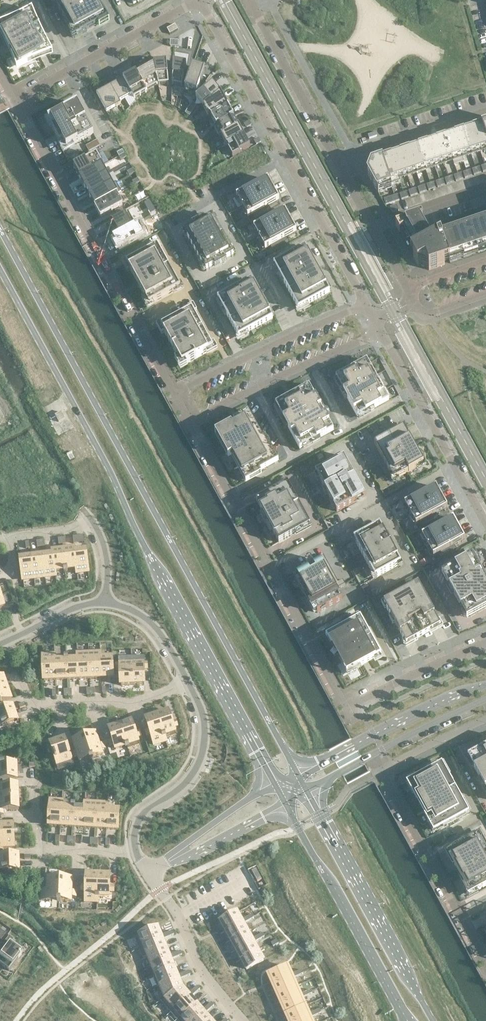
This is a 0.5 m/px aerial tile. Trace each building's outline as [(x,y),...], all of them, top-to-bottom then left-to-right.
[(54,1),(71,32),(73,31),(76,36),(75,37),(74,37),(74,38),(75,38),(76,37),(77,37),(108,19),(98,0),(57,0),(54,1)] [(224,15),(235,15),(235,6),(225,6),(224,15)] [(32,31),(28,23),(27,23),(26,21),(27,21),(23,15),(2,27),(2,28),(0,29),(0,31),(3,37),(2,37),(6,44),(7,44),(19,67),(36,58),(36,59),(44,55),(41,50),(44,48),(45,49),(35,29),(32,31)] [(175,25),(167,29),(169,34),(178,30),(175,24),(175,25)] [(158,86),(168,85),(166,62),(153,63),(158,86)] [(173,62),(172,85),(182,87),(186,65),(173,62)] [(136,73),(146,92),(158,86),(153,63),(142,70),(137,73),(136,73)] [(197,94),(205,71),(192,67),(184,90),(197,94)] [(146,92),(136,73),(123,80),(132,95),(134,99),(146,92)] [(123,80),(110,87),(119,102),(132,95),(123,80)] [(213,84),(195,97),(204,107),(220,93),(213,84)] [(110,87),(96,94),(106,113),(121,105),(119,102),(110,87)] [(203,108),(209,118),(210,117),(228,107),(220,93),(204,107),(203,108)] [(50,118),(66,147),(96,131),(80,102),(50,118)] [(216,127),(233,117),(228,107),(210,117),(216,127)] [(221,137),(221,136),(239,127),(233,117),(216,127),(214,128),(219,137),(220,137),(221,137)] [(221,137),(226,146),(244,136),(239,127),(221,136),(221,137)] [(485,150),(485,140),(482,127),(473,130),(480,152),(485,150)] [(471,155),(480,152),(473,130),(464,133),(471,155)] [(464,133),(455,136),(462,158),(471,155),(464,133)] [(244,136),(226,146),(232,157),(250,147),(244,136)] [(453,161),(452,161),(454,166),(464,162),(462,158),(455,136),(445,139),(453,161)] [(445,139),(436,142),(444,164),(452,161),(453,161),(445,139)] [(436,142),(427,146),(435,167),(444,164),(436,142)] [(427,146),(418,149),(425,170),(435,167),(427,146)] [(418,149),(409,152),(416,173),(425,170),(418,149)] [(409,152),(400,155),(407,176),(416,173),(409,152)] [(74,168),(79,178),(102,166),(96,155),(86,161),(84,158),(79,161),(80,164),(74,168)] [(400,155),(391,158),(398,179),(399,179),(407,176),(400,155)] [(400,184),(399,179),(398,179),(391,158),(382,161),(389,182),(390,182),(391,187),(400,184)] [(382,161),(371,164),(367,174),(377,192),(391,187),(390,182),(389,182),(382,161)] [(102,166),(79,178),(80,179),(84,187),(84,188),(107,175),(102,166)] [(107,175),(84,188),(85,188),(89,197),(90,197),(112,185),(107,175)] [(271,210),(269,206),(279,201),(274,192),(272,188),(268,180),(257,185),(255,182),(240,191),(241,194),(236,197),(237,198),(238,197),(243,206),(242,206),(243,207),(248,216),(247,217),(248,218),(253,215),(255,219),(271,210)] [(112,185),(90,197),(90,198),(94,206),(95,207),(116,195),(118,194),(112,185)] [(229,194),(220,199),(223,204),(233,199),(232,198),(231,198),(229,194)] [(101,217),(122,205),(116,195),(95,207),(101,217)] [(274,217),(272,212),(256,221),(259,225),(253,228),(254,229),(255,229),(260,238),(259,238),(260,239),(265,248),(264,248),(265,249),(270,246),(272,250),(288,241),(286,238),(296,232),(292,224),(291,224),(289,220),(285,211),(274,217)] [(128,214),(105,226),(112,238),(135,225),(128,214)] [(231,249),(216,223),(215,223),(212,217),(204,221),(203,219),(191,226),(192,228),(185,232),(188,238),(187,239),(202,265),(203,265),(206,271),(213,267),(215,269),(227,262),(226,260),(233,256),(230,250),(231,249)] [(413,258),(417,266),(426,261),(429,270),(444,265),(450,263),(448,259),(485,247),(485,218),(432,237),(423,220),(421,217),(395,225),(399,233),(403,231),(414,251),(410,253),(413,258)] [(135,225),(112,238),(118,250),(126,245),(127,247),(149,235),(142,222),(135,225)] [(162,224),(155,228),(158,233),(165,229),(162,224)] [(180,289),(157,247),(126,264),(127,265),(127,264),(130,268),(129,269),(136,282),(135,282),(138,288),(139,288),(146,301),(147,300),(149,304),(148,305),(149,306),(180,289)] [(284,284),(298,310),(307,304),(308,305),(330,293),(329,292),(328,293),(319,275),(320,275),(305,248),(273,265),(280,277),(281,277),(285,284),(284,284)] [(248,332),(248,333),(272,320),(272,318),(271,319),(261,301),(262,301),(251,281),(217,299),(218,300),(219,300),(224,309),(223,310),(238,337),(248,332)] [(213,349),(192,310),(160,327),(161,328),(162,328),(164,331),(163,331),(170,344),(169,344),(171,349),(172,349),(178,359),(179,359),(180,360),(179,361),(180,362),(180,361),(182,365),(181,365),(182,366),(213,349)] [(370,366),(367,361),(354,368),(351,370),(335,379),(336,379),(357,418),(358,418),(359,418),(370,411),(372,411),(385,403),(389,401),(388,401),(378,381),(370,366)] [(288,398),(283,401),(275,405),(275,406),(285,424),(297,446),(299,450),(312,443),(334,431),(309,387),(288,398)] [(61,413),(55,416),(59,423),(65,419),(61,413)] [(261,436),(256,426),(254,423),(250,417),(250,415),(236,422),(232,425),(225,428),(219,432),(218,432),(244,480),(245,480),(256,474),(259,472),(262,471),(267,468),(275,464),(276,463),(266,445),(262,438),(261,436)] [(404,427),(374,443),(388,468),(387,468),(394,480),(409,472),(409,473),(424,465),(410,440),(410,439),(404,427)] [(315,472),(337,512),(365,496),(344,457),(315,472)] [(288,485),(256,502),(279,543),(310,526),(288,485)] [(425,493),(424,490),(408,498),(410,501),(404,504),(405,505),(406,505),(411,514),(410,514),(411,515),(416,524),(415,524),(416,525),(421,522),(424,527),(439,518),(437,514),(447,508),(440,496),(436,487),(425,493)] [(443,525),(440,520),(425,529),(427,533),(422,536),(422,537),(423,537),(428,546),(428,547),(429,547),(434,556),(433,556),(433,557),(438,554),(440,557),(456,549),(454,546),(465,540),(453,519),(443,525)] [(356,538),(358,542),(356,544),(373,574),(375,573),(377,577),(401,564),(380,525),(356,538)] [(63,550),(66,571),(68,571),(67,570),(76,569),(74,553),(75,552),(74,549),(63,550)] [(55,571),(63,570),(64,572),(66,571),(63,550),(52,551),(52,555),(53,555),(55,571)] [(76,569),(76,574),(88,572),(85,551),(75,552),(74,553),(76,569)] [(52,555),(42,557),(45,577),(56,576),(55,571),(53,555),(52,555)] [(473,556),(442,573),(467,619),(470,617),(485,608),(485,579),(473,556)] [(42,557),(31,558),(34,579),(45,577),(42,557)] [(31,558),(20,559),(23,580),(34,579),(31,558)] [(425,559),(420,562),(423,567),(428,564),(425,559)] [(320,561),(296,575),(317,613),(342,600),(336,589),(334,585),(332,583),(330,578),(328,574),(325,570),(323,566),(321,562),(320,561)] [(367,585),(362,588),(365,594),(370,591),(367,585)] [(406,645),(440,627),(418,586),(384,604),(406,645)] [(370,591),(365,594),(368,599),(373,596),(370,591)] [(360,617),(329,635),(350,673),(381,656),(360,617)] [(100,652),(89,653),(90,679),(101,678),(100,658),(101,658),(100,652)] [(77,659),(78,679),(90,679),(89,653),(77,653),(77,659)] [(56,680),(55,660),(55,654),(43,655),(44,681),(56,680)] [(112,657),(101,658),(100,658),(101,678),(113,678),(112,657)] [(131,658),(132,685),(144,685),(144,669),(147,669),(147,663),(143,663),(143,657),(131,658)] [(55,660),(56,680),(67,680),(66,658),(64,658),(64,660),(55,660)] [(77,659),(68,659),(68,658),(66,658),(67,680),(78,679),(77,659)] [(120,670),(121,686),(132,685),(131,658),(119,658),(120,664),(116,664),(116,671),(120,670)] [(0,691),(0,708),(2,708),(0,703),(11,699),(7,688),(0,691)] [(0,711),(0,726),(2,725),(2,726),(7,724),(7,723),(17,720),(17,722),(18,721),(13,706),(0,711)] [(157,715),(164,737),(166,737),(165,735),(175,732),(173,727),(178,726),(176,721),(172,722),(168,711),(157,715)] [(145,731),(146,736),(151,735),(152,740),(162,737),(162,738),(164,737),(157,715),(145,719),(149,730),(145,731)] [(120,725),(127,747),(129,746),(129,745),(138,742),(136,737),(141,736),(139,731),(135,732),(131,721),(120,725)] [(108,741),(109,746),(114,745),(116,750),(125,746),(125,748),(127,747),(120,725),(109,729),(112,740),(108,741)] [(84,737),(91,760),(93,759),(93,758),(102,755),(101,750),(105,748),(103,743),(99,745),(95,734),(84,737)] [(78,757),(80,762),(89,759),(89,760),(91,760),(84,737),(73,741),(76,752),(72,753),(74,758),(78,757)] [(49,743),(49,744),(51,743),(54,753),(53,754),(55,759),(56,759),(59,769),(72,765),(73,766),(64,738),(49,743)] [(467,757),(485,791),(485,747),(467,757)] [(17,779),(16,763),(16,765),(5,765),(5,763),(0,764),(0,780),(17,779)] [(436,831),(468,814),(441,766),(410,783),(436,831)] [(18,798),(18,786),(2,787),(2,783),(0,783),(0,799),(18,798)] [(19,810),(18,798),(0,799),(0,814),(3,814),(3,810),(19,810)] [(63,801),(50,800),(49,826),(60,827),(62,806),(63,801)] [(84,808),(83,828),(95,829),(96,803),(84,802),(84,808)] [(108,803),(96,803),(95,829),(106,829),(107,809),(108,809),(108,803)] [(71,807),(62,806),(60,827),(72,827),(73,806),(71,805),(71,807)] [(75,806),(73,806),(72,827),(83,828),(84,808),(75,807),(75,806)] [(119,810),(108,809),(107,809),(106,829),(118,830),(119,810)] [(14,836),(13,824),(2,825),(2,820),(0,820),(0,837),(14,836)] [(471,894),(485,886),(485,848),(479,835),(470,840),(448,852),(471,894)] [(0,837),(0,853),(3,853),(3,848),(14,848),(14,836),(0,837)] [(0,856),(0,870),(2,870),(2,871),(8,871),(8,870),(18,869),(18,871),(19,871),(18,855),(0,856)] [(262,879),(256,869),(252,871),(257,882),(262,879)] [(81,885),(81,890),(86,891),(85,896),(95,896),(95,898),(97,898),(98,874),(86,874),(86,886),(81,885)] [(98,874),(97,898),(99,898),(99,896),(109,897),(109,891),(114,892),(114,887),(109,886),(110,875),(98,874)] [(47,895),(47,901),(57,901),(57,902),(59,903),(60,879),(48,879),(47,890),(43,890),(43,895),(47,895)] [(60,879),(59,903),(61,903),(61,901),(71,902),(71,896),(75,896),(76,891),(71,891),(72,880),(60,879)] [(247,918),(241,920),(237,912),(220,922),(225,932),(242,922),(243,924),(248,921),(247,918)] [(248,932),(243,924),(242,922),(225,932),(230,941),(248,932)] [(162,938),(163,940),(168,937),(167,934),(161,936),(157,927),(139,935),(143,946),(162,938)] [(230,941),(236,951),(253,941),(254,943),(259,940),(257,936),(252,939),(248,932),(230,941)] [(0,957),(0,965),(9,972),(23,952),(11,943),(14,939),(10,936),(3,945),(7,948),(0,957)] [(166,948),(163,940),(162,938),(143,946),(147,956),(166,948)] [(236,951),(241,960),(258,951),(254,943),(253,941),(236,951)] [(171,960),(176,957),(175,954),(169,956),(166,948),(147,956),(151,966),(170,958),(171,960)] [(241,960),(246,970),(263,960),(258,951),(241,960)] [(174,968),(171,960),(170,958),(151,966),(155,975),(174,968)] [(296,973),(291,975),(287,967),(268,975),(273,985),(291,977),(292,979),(298,976),(296,973)] [(178,978),(177,976),(174,968),(155,975),(159,985),(178,978)] [(183,974),(177,976),(178,978),(159,985),(165,999),(182,988),(179,980),(185,977),(183,974)] [(296,987),(292,979),(291,977),(273,985),(277,995),(296,987)] [(305,992),(299,995),(296,987),(277,995),(282,1005),(300,997),(301,998),(306,996),(305,992)] [(191,997),(195,993),(193,990),(188,994),(182,988),(165,999),(174,1009),(189,996),(191,997)] [(197,1004),(191,997),(189,996),(174,1009),(181,1017),(197,1004)] [(296,1010),(304,1006),(301,998),(300,997),(282,1005),(284,1010),(286,1015),(296,1010)] [(197,1004),(181,1017),(184,1020),(193,1020),(204,1012),(202,1011),(197,1004)] [(304,1006),(296,1010),(286,1015),(289,1020),(298,1020),(309,1016),(310,1018),(315,1016),(314,1012),(308,1015),(306,1010),(304,1006)] [(202,1011),(204,1012),(193,1020),(210,1020),(211,1020),(205,1014),(209,1010),(207,1007),(202,1011)]
